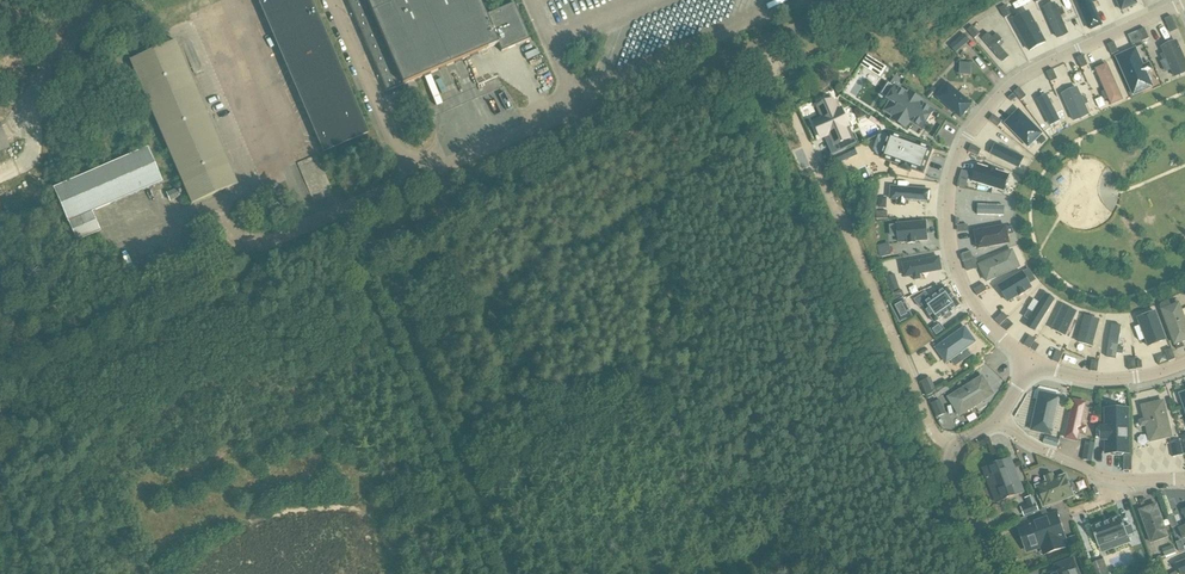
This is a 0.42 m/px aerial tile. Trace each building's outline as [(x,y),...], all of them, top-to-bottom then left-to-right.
[(324,152),(337,146),(350,141),(368,133),(319,19),(318,16),(311,0),(258,0),(324,152)] [(479,0),(347,0),(387,92),(406,84),(416,79),(422,77),(482,51),(488,48),(498,44),(501,52),(508,49),(517,45),(530,40),(514,3),(486,15),(479,0)] [(1091,31),(1102,26),(1090,0),(1077,0),(1091,31)] [(1120,14),(1136,7),(1133,0),(1113,0),(1120,14)] [(1054,4),(1044,9),(1059,42),(1069,37),(1054,4)] [(1006,6),(1000,9),(1005,18),(1011,15),(1006,6)] [(1029,11),(1010,21),(1029,58),(1047,48),(1029,11)] [(1172,16),(1165,19),(1171,33),(1178,30),(1172,16)] [(973,26),(968,30),(975,39),(980,34),(973,26)] [(1138,31),(1143,42),(1150,39),(1145,28),(1138,31)] [(1138,31),(1129,35),(1134,46),(1143,42),(1138,31)] [(970,41),(964,33),(950,46),(956,53),(970,41)] [(982,39),(1002,65),(1009,59),(990,33),(982,39)] [(130,61),(191,205),(238,185),(176,41),(130,61)] [(1167,58),(1175,76),(1184,72),(1184,60),(1177,41),(1162,48),(1165,54),(1162,55),(1164,59),(1167,58)] [(1114,42),(1108,45),(1112,55),(1119,52),(1114,42)] [(1132,95),(1153,86),(1136,47),(1115,56),(1132,95)] [(1084,55),(1077,58),(1077,59),(1082,69),(1088,66),(1084,55)] [(1106,62),(1095,67),(1111,103),(1123,98),(1106,62)] [(1053,69),(1047,72),(1051,83),(1058,80),(1053,69)] [(892,102),(885,112),(894,118),(894,119),(907,128),(911,123),(915,127),(918,123),(925,129),(935,114),(923,105),(924,103),(911,94),(909,96),(898,88),(902,83),(895,78),(891,85),(896,89),(888,100),(892,102)] [(936,97),(961,118),(972,104),(947,83),(936,97)] [(1021,101),(1027,97),(1020,88),(1014,92),(1015,93),(1021,101)] [(1078,88),(1063,94),(1074,121),(1089,114),(1078,88)] [(1046,94),(1037,99),(1051,126),(1060,121),(1046,94)] [(854,124),(848,109),(844,110),(839,98),(824,104),(829,116),(820,120),(827,135),(836,132),(841,144),(855,139),(850,126),(854,124)] [(1020,111),(1006,124),(1027,147),(1042,134),(1020,111)] [(994,115),(989,120),(998,127),(1003,122),(994,115)] [(872,118),(869,121),(881,129),(882,133),(886,131),(884,126),(872,118)] [(10,147),(6,137),(0,125),(0,152),(10,147)] [(891,135),(882,158),(924,174),(932,149),(891,135)] [(994,143),(989,153),(1019,167),(1023,156),(994,143)] [(982,150),(971,145),(968,152),(979,157),(982,150)] [(68,222),(77,242),(101,232),(92,212),(162,182),(146,148),(142,150),(53,188),(68,223),(68,222)] [(849,150),(834,156),(837,163),(852,157),(849,150)] [(973,181),(1004,191),(1009,175),(978,165),(973,181)] [(959,180),(958,188),(965,189),(967,183),(961,181),(959,180)] [(890,209),(933,209),(935,186),(893,183),(890,209)] [(263,191),(267,201),(281,195),(277,185),(263,191)] [(178,189),(168,193),(170,201),(181,197),(180,194),(182,193),(181,191),(179,192),(178,189)] [(978,204),(977,214),(1004,215),(1004,205),(978,204)] [(892,244),(933,238),(932,221),(890,220),(892,244)] [(975,231),(978,248),(1009,243),(1006,226),(975,231)] [(889,244),(879,246),(881,257),(891,255),(889,244)] [(899,280),(938,266),(936,249),(893,256),(899,280)] [(971,251),(961,255),(963,261),(963,262),(965,261),(974,259),(971,251)] [(981,264),(987,281),(1020,267),(1013,251),(981,264)] [(1023,272),(999,286),(1008,301),(1032,287),(1023,272)] [(894,274),(886,277),(891,291),(899,289),(894,274)] [(984,284),(974,290),(977,295),(978,296),(988,290),(984,284)] [(933,298),(923,305),(935,323),(960,306),(947,288),(941,292),(939,290),(931,295),(933,298)] [(902,290),(892,294),(894,301),(904,297),(902,290)] [(1027,325),(1035,330),(1055,299),(1046,294),(1034,313),(1029,310),(1025,317),(1030,320),(1027,325)] [(893,305),(901,322),(912,316),(904,299),(893,305)] [(1178,300),(1156,308),(1170,345),(1184,340),(1184,320),(1178,300)] [(1077,312),(1064,305),(1052,329),(1065,335),(1077,312)] [(1137,316),(1149,346),(1164,341),(1152,310),(1137,316)] [(1003,313),(995,320),(997,322),(1000,325),(1001,326),(1006,320),(1009,318),(1004,312),(1003,313)] [(1100,318),(1085,314),(1077,342),(1092,346),(1100,318)] [(1009,319),(1002,326),(1007,331),(1014,325),(1009,319)] [(939,322),(930,328),(936,337),(946,330),(939,322)] [(1115,358),(1117,352),(1122,353),(1124,347),(1118,346),(1122,325),(1112,323),(1106,356),(1115,358)] [(944,370),(980,347),(967,327),(931,350),(944,370)] [(1030,336),(1024,345),(1030,349),(1036,340),(1030,336)] [(1036,352),(1040,345),(1036,343),(1032,349),(1036,352)] [(1164,352),(1168,362),(1175,360),(1171,349),(1164,352)] [(1057,351),(1052,361),(1057,363),(1059,364),(1064,354),(1057,351)] [(1099,361),(1092,360),(1090,371),(1098,372),(1099,361)] [(1134,361),(1127,363),(1129,376),(1136,375),(1134,361)] [(985,375),(947,397),(962,420),(999,397),(985,375)] [(932,391),(936,398),(949,390),(945,384),(932,391)] [(1032,430),(1052,435),(1060,397),(1041,393),(1032,430)] [(940,399),(931,403),(937,416),(945,413),(940,399)] [(1079,434),(1086,435),(1087,427),(1081,426),(1086,403),(1075,400),(1066,438),(1078,441),(1079,434)] [(1151,441),(1172,437),(1164,402),(1143,406),(1146,420),(1140,421),(1142,426),(1147,425),(1151,441)] [(1107,453),(1129,453),(1128,410),(1106,410),(1107,428),(1102,428),(1102,439),(1107,439),(1107,453)] [(916,425),(911,427),(915,436),(920,433),(916,425)] [(1057,448),(1059,441),(1045,437),(1043,444),(1057,448)] [(1181,440),(1170,442),(1173,457),(1184,454),(1181,440)] [(1096,443),(1087,442),(1083,460),(1092,462),(1096,443)] [(1124,472),(1131,472),(1132,457),(1124,457),(1124,472)] [(985,470),(997,502),(1024,491),(1011,459),(985,470)] [(1035,485),(1043,509),(1076,497),(1067,473),(1055,478),(1054,473),(1044,477),(1046,481),(1035,485)] [(1176,495),(1184,516),(1184,491),(1176,495)] [(1021,508),(1024,517),(1039,511),(1033,496),(1025,498),(1028,506),(1021,508)] [(1140,511),(1152,543),(1169,537),(1157,505),(1140,511)] [(1064,537),(1057,515),(1040,521),(1037,513),(1018,520),(1021,528),(1019,528),(1027,550),(1043,544),(1046,554),(1063,548),(1060,538),(1064,537)] [(1125,529),(1121,518),(1093,528),(1099,546),(1114,541),(1117,548),(1130,543),(1128,536),(1134,534),(1131,527),(1125,529)] [(1081,546),(1077,535),(1066,539),(1070,550),(1081,546)] [(1177,541),(1180,551),(1184,549),(1181,539),(1177,541)] [(1165,557),(1176,553),(1173,546),(1163,550),(1165,557)] [(1095,573),(1109,573),(1103,559),(1091,564),(1095,573)] [(1073,560),(1057,566),(1059,571),(1056,573),(1057,573),(1079,573),(1073,560)]
